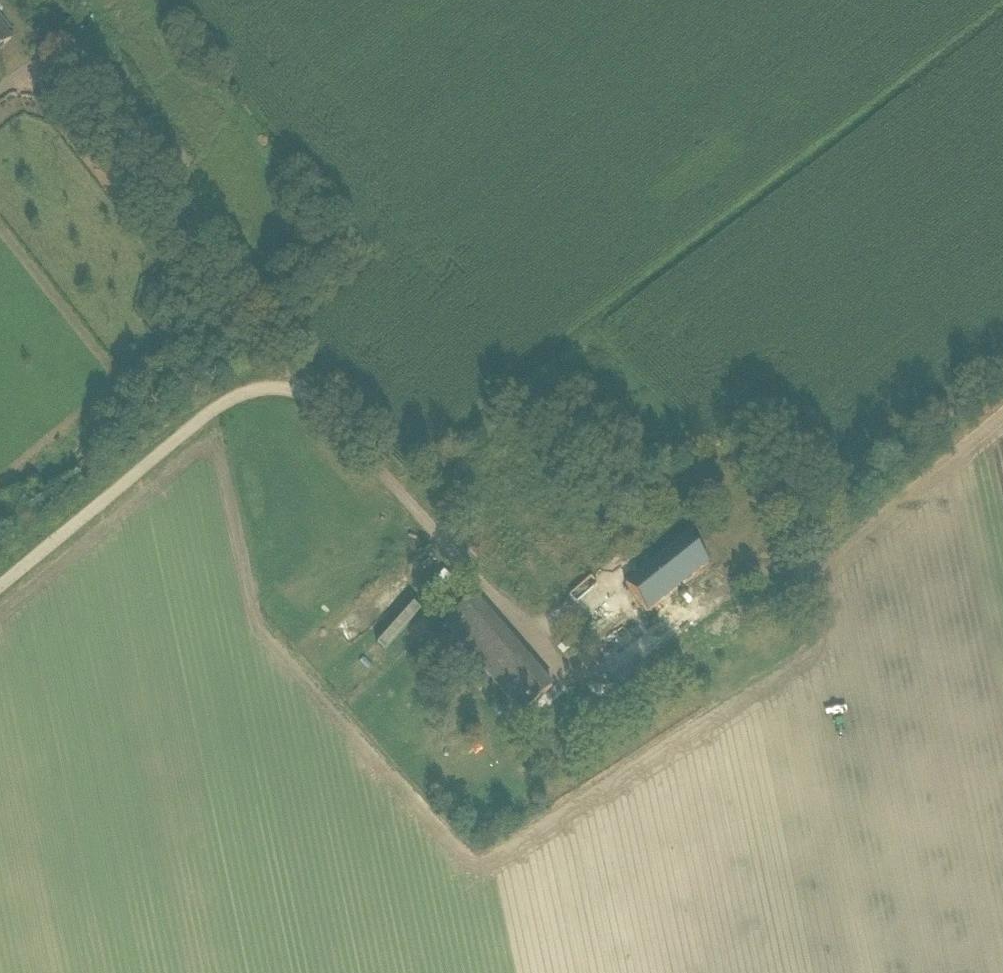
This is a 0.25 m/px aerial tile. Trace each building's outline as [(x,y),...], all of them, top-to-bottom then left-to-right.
[(11,38),(0,24),(0,47),(11,38)] [(687,535),(625,584),(648,612),(709,563),(687,535)] [(474,595),(443,621),(522,712),(552,686),(474,595)]
